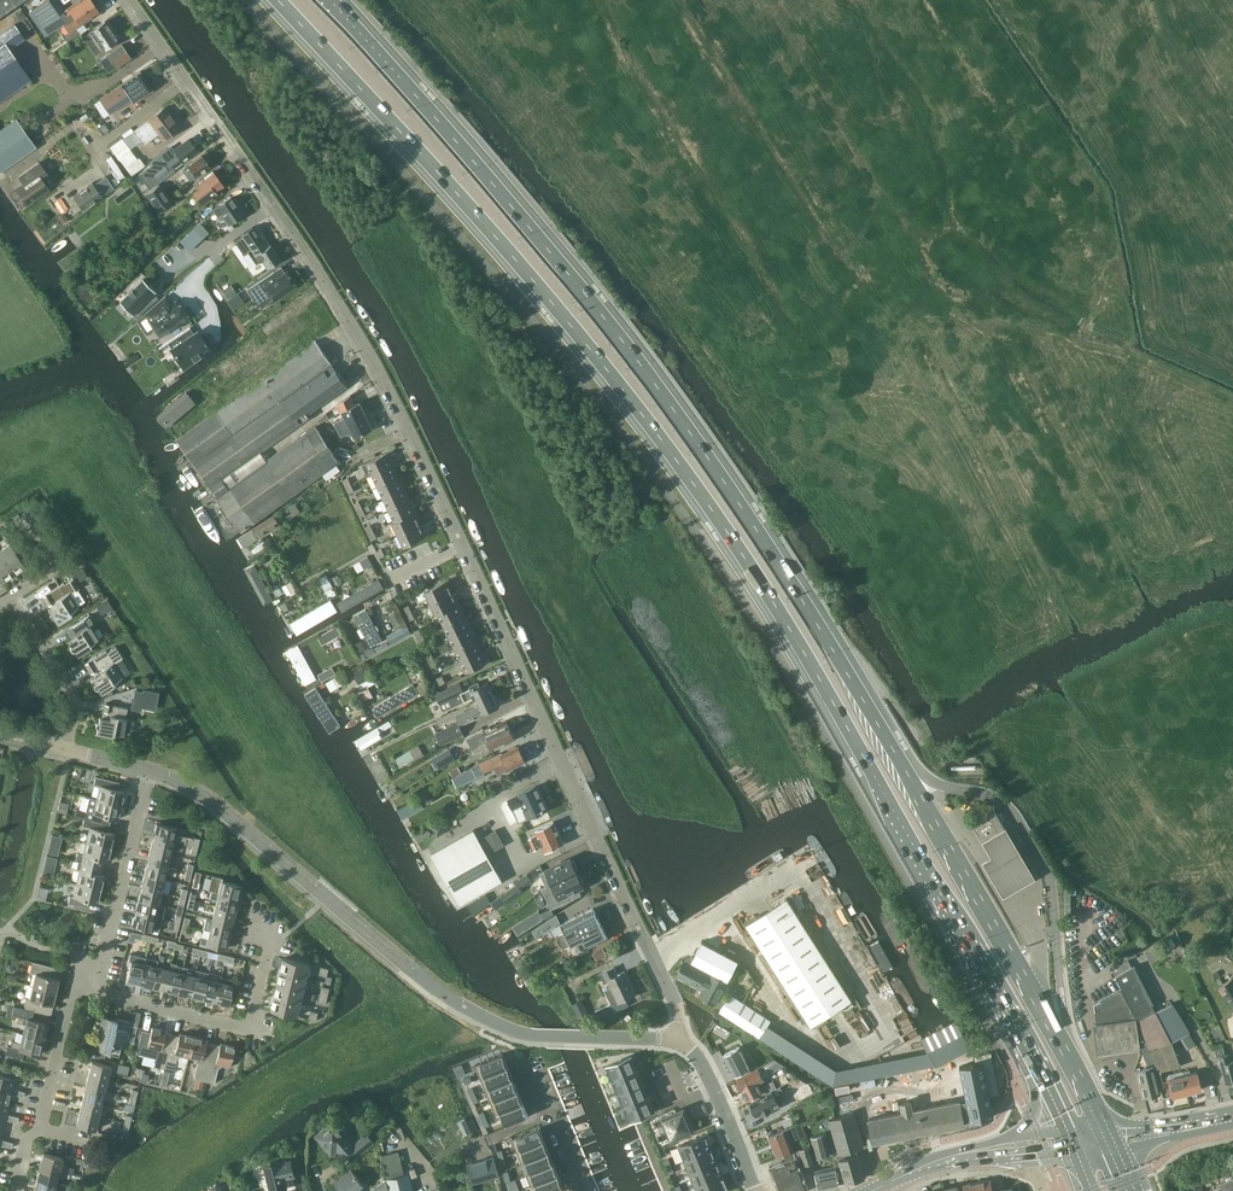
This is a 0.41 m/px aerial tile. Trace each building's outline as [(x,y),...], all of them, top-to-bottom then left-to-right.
[(21,0),(0,0),(0,14),(21,0)] [(64,23),(93,2),(92,0),(80,0),(76,2),(68,7),(63,10),(56,0),(46,0),(29,12),(45,35),(63,22),(64,23)] [(99,11),(93,2),(64,23),(69,31),(64,34),(68,40),(81,31),(78,25),(99,11)] [(16,14),(19,19),(24,15),(21,10),(16,14)] [(105,20),(90,30),(99,42),(103,49),(118,39),(105,20)] [(29,79),(8,48),(23,38),(13,24),(0,33),(0,99),(29,79)] [(107,55),(99,60),(108,71),(115,66),(130,56),(121,44),(106,54),(107,55)] [(140,71),(120,84),(130,99),(132,101),(139,97),(152,88),(140,71)] [(120,84),(99,98),(109,113),(130,99),(120,84)] [(133,130),(143,144),(158,134),(163,140),(180,127),(165,106),(133,130)] [(101,124),(105,129),(116,122),(112,117),(101,124)] [(35,146),(15,119),(0,130),(0,171),(35,146)] [(153,163),(141,172),(151,186),(174,169),(173,168),(182,161),(198,149),(189,138),(174,149),(177,152),(173,155),(167,148),(151,161),(153,163)] [(183,171),(190,181),(210,166),(202,154),(188,165),(189,167),(183,171)] [(139,155),(125,165),(131,173),(132,172),(145,162),(139,155)] [(42,179),(48,175),(39,162),(19,176),(23,183),(15,189),(26,205),(49,189),(42,179)] [(198,183),(199,183),(193,192),(195,194),(194,195),(201,204),(217,192),(216,191),(223,185),(213,170),(204,177),(204,178),(198,183)] [(106,173),(96,180),(105,193),(115,185),(106,173)] [(92,182),(72,196),(82,210),(102,196),(92,182)] [(158,184),(155,186),(145,193),(158,210),(166,205),(171,201),(158,184)] [(227,224),(244,213),(232,196),(213,209),(220,220),(223,218),(227,224)] [(62,223),(68,219),(63,213),(57,217),(62,223)] [(131,243),(150,229),(143,219),(124,234),(131,243)] [(241,234),(233,239),(236,243),(243,253),(248,250),(256,262),(261,259),(267,266),(281,257),(271,243),(267,246),(253,226),(241,234)] [(189,250),(203,237),(194,228),(180,241),(189,250)] [(277,277),(273,271),(246,289),(256,303),(268,295),(273,302),(296,286),(286,271),(284,272),(277,277)] [(120,300),(125,305),(136,317),(158,297),(154,293),(155,291),(144,278),(129,292),(120,300)] [(234,281),(226,287),(232,295),(240,289),(234,281)] [(237,293),(228,299),(233,308),(242,302),(237,293)] [(164,295),(144,312),(155,328),(160,336),(169,330),(189,317),(186,313),(179,302),(172,307),(164,295)] [(189,328),(167,343),(169,347),(175,356),(183,368),(184,369),(196,361),(193,357),(209,347),(197,328),(192,332),(189,328)] [(347,386),(332,365),(333,364),(316,340),(178,439),(212,486),(261,451),(310,416),(308,413),(347,386)] [(187,391),(160,414),(169,424),(196,402),(187,391)] [(346,417),(334,422),(338,429),(367,415),(360,401),(355,403),(351,394),(337,404),(340,411),(342,410),(346,417)] [(327,413),(319,421),(322,423),(329,418),(327,413)] [(374,428),(367,415),(338,429),(341,436),(352,431),(356,437),(374,428)] [(308,484),(340,461),(315,425),(299,436),(310,452),(294,464),(308,484)] [(267,459),(292,495),(308,484),(294,464),(310,452),(299,436),(267,459)] [(337,438),(330,442),(333,448),(340,444),(337,438)] [(261,451),(212,486),(217,494),(216,495),(242,531),(292,495),(267,459),(261,451)] [(368,461),(373,474),(394,464),(388,452),(368,461)] [(400,477),(394,464),(373,474),(379,487),(400,477)] [(343,480),(346,486),(351,484),(348,477),(343,480)] [(405,488),(400,477),(379,487),(384,498),(405,488)] [(354,490),(351,484),(346,486),(349,493),(354,490)] [(411,501),(405,488),(384,498),(390,510),(411,501)] [(354,503),(357,510),(363,507),(360,501),(354,503)] [(415,511),(411,501),(390,510),(392,514),(390,515),(393,522),(418,511),(417,510),(415,511)] [(294,515),(300,511),(295,503),(290,506),(294,515)] [(366,514),(363,507),(357,510),(360,517),(366,514)] [(420,515),(418,511),(393,522),(399,535),(420,525),(416,517),(420,515)] [(244,546),(280,524),(275,516),(239,538),(244,546)] [(365,527),(368,534),(374,531),(371,524),(365,527)] [(423,531),(420,525),(399,535),(404,545),(428,534),(425,529),(423,531)] [(377,538),(374,531),(368,534),(372,540),(377,538)] [(10,542),(0,549),(0,552),(9,566),(12,564),(17,572),(26,566),(10,542)] [(382,548),(376,551),(380,557),(385,555),(382,548)] [(3,581),(12,575),(7,567),(9,566),(0,552),(0,576),(3,581)] [(364,569),(373,564),(368,556),(360,561),(364,569)] [(265,604),(274,600),(255,565),(247,570),(265,604)] [(326,574),(319,578),(330,597),(337,593),(326,574)] [(44,595),(43,595),(51,608),(49,609),(51,614),(50,616),(51,618),(53,619),(55,619),(58,624),(72,615),(71,612),(79,607),(78,605),(85,601),(78,589),(80,588),(73,578),(65,583),(64,582),(44,595)] [(343,611),(383,587),(378,579),(338,602),(343,611)] [(425,590),(430,602),(452,592),(449,585),(452,584),(450,579),(425,590)] [(291,581),(283,586),(288,594),(296,590),(291,581)] [(455,598),(452,592),(430,602),(436,614),(438,613),(460,603),(459,602),(460,602),(458,597),(455,598)] [(106,600),(98,606),(103,613),(105,612),(111,608),(106,600)] [(330,600),(302,617),(291,623),(297,634),(337,610),(330,600)] [(281,604),(284,611),(289,609),(285,602),(281,604)] [(465,615),(460,603),(438,613),(444,625),(465,615)] [(403,607),(406,614),(412,611),(409,604),(403,607)] [(366,608),(354,615),(371,646),(384,639),(366,608)] [(415,618),(412,611),(406,614),(409,620),(415,618)] [(72,646),(71,648),(71,650),(73,652),(75,652),(78,656),(93,647),(91,644),(99,639),(90,625),(94,622),(90,615),(68,628),(74,638),(69,642),(72,646)] [(471,627),(465,615),(444,625),(449,637),(471,627)] [(403,626),(386,635),(389,640),(390,644),(398,639),(407,634),(411,632),(407,624),(403,626)] [(336,626),(329,631),(333,638),(340,634),(336,626)] [(477,638),(471,627),(449,637),(455,649),(477,638)] [(414,631),(417,637),(423,634),(420,628),(414,631)] [(426,641),(423,634),(417,637),(420,644),(426,641)] [(460,661),(482,650),(477,638),(455,649),(460,661)] [(361,640),(354,644),(362,659),(369,655),(361,640)] [(305,681),(316,674),(299,643),(288,649),(305,681)] [(95,679),(93,680),(95,684),(94,686),(95,688),(96,690),(99,690),(101,694),(116,685),(115,682),(123,677),(115,664),(123,658),(116,647),(108,652),(106,650),(85,663),(95,679)] [(488,662),(482,650),(460,661),(466,672),(488,662)] [(425,654),(429,661),(434,658),(431,651),(425,654)] [(437,664),(434,658),(429,661),(432,667),(437,664)] [(371,678),(364,663),(351,670),(358,685),(371,678)] [(322,682),(336,674),(332,666),(318,674),(322,682)] [(337,674),(327,680),(332,689),(342,683),(337,674)] [(440,684),(446,682),(442,675),(437,678),(440,684)] [(422,695),(431,690),(423,677),(418,680),(420,682),(418,683),(421,689),(419,690),(422,695)] [(472,697),(474,701),(493,693),(492,691),(493,689),(491,684),(489,684),(488,682),(471,690),(470,688),(463,691),(459,683),(436,693),(441,704),(443,710),(452,706),(472,697)] [(381,715),(419,692),(414,684),(376,706),(381,715)] [(317,686),(306,693),(328,727),(338,720),(317,686)] [(358,692),(363,702),(374,697),(368,687),(358,692)] [(134,690),(131,709),(141,711),(141,707),(142,704),(155,706),(158,692),(143,689),(142,691),(134,690)] [(494,695),(493,693),(474,701),(476,705),(457,714),(461,723),(481,714),(482,717),(490,713),(488,708),(498,704),(497,701),(498,700),(495,695),(494,695)] [(126,718),(128,708),(105,704),(102,718),(100,717),(99,722),(97,723),(96,725),(96,727),(98,729),(97,734),(114,737),(114,734),(124,736),(128,719),(126,718)] [(389,719),(381,724),(382,726),(383,729),(392,724),(390,721),(389,719)] [(485,734),(469,741),(472,749),(479,745),(478,743),(511,729),(507,720),(492,727),(491,725),(483,729),(485,734)] [(463,733),(458,722),(436,733),(441,744),(463,733)] [(515,737),(511,729),(478,743),(479,745),(472,749),(475,753),(491,745),(493,750),(501,746),(500,744),(515,737)] [(479,762),(453,778),(457,788),(485,775),(484,772),(496,767),(498,772),(508,768),(509,768),(525,761),(519,746),(503,753),(502,751),(479,762)] [(395,758),(396,761),(399,767),(414,758),(410,750),(395,758)] [(440,768),(455,759),(450,751),(435,760),(440,768)] [(378,753),(371,756),(374,764),(382,760),(378,753)] [(396,761),(390,765),(393,770),(399,767),(396,761)] [(458,767),(450,772),(454,777),(462,772),(458,767)] [(99,785),(96,798),(121,804),(124,791),(115,789),(117,782),(95,777),(94,784),(99,785)] [(527,818),(548,808),(537,785),(516,795),(517,796),(508,800),(513,810),(514,810),(519,821),(527,817),(527,818)] [(89,797),(86,810),(84,818),(107,823),(108,816),(118,818),(121,804),(96,798),(89,797)] [(68,804),(60,802),(57,811),(66,813),(68,804)] [(971,822),(982,842),(1005,828),(994,808),(971,822)] [(89,827),(85,840),(111,846),(114,833),(105,831),(107,823),(84,818),(82,825),(89,827)] [(450,829),(444,820),(432,827),(437,836),(450,829)] [(537,835),(529,838),(534,849),(542,845),(545,851),(563,842),(553,821),(535,830),(537,835)] [(154,836),(183,843),(192,845),(194,837),(187,837),(175,834),(176,828),(156,823),(154,832),(155,832),(154,836)] [(1032,879),(1005,828),(982,842),(991,859),(988,861),(981,864),(999,897),(1013,890),(1032,879)] [(432,853),(446,878),(488,854),(480,839),(474,829),(432,853)] [(496,830),(480,839),(488,854),(505,845),(496,830)] [(52,831),(48,852),(59,854),(63,834),(52,831)] [(181,850),(183,843),(154,836),(154,839),(152,839),(150,848),(170,853),(172,848),(181,850)] [(77,853),(75,860),(78,861),(97,865),(99,866),(101,859),(107,860),(111,846),(85,840),(82,854),(77,853)] [(167,866),(170,853),(150,848),(148,858),(149,858),(148,861),(167,866)] [(43,871),(54,874),(58,855),(48,852),(43,871)] [(503,879),(488,854),(446,878),(461,903),(503,879)] [(540,872),(546,886),(577,872),(576,870),(578,869),(574,860),(572,861),(570,858),(540,872)] [(79,869),(75,882),(101,888),(104,875),(102,874),(101,874),(97,873),(99,866),(97,865),(78,861),(76,868),(79,869)] [(146,864),(144,874),(164,879),(166,873),(175,875),(177,868),(167,866),(148,861),(148,865),(146,864)] [(578,874),(577,872),(546,886),(542,888),(551,908),(551,909),(574,898),(571,892),(583,886),(582,883),(584,883),(580,873),(578,874)] [(523,891),(521,887),(532,880),(528,873),(516,881),(518,885),(503,893),(507,900),(523,891)] [(144,874),(142,883),(143,883),(142,887),(161,891),(164,879),(144,874)] [(209,874),(205,889),(211,891),(237,897),(238,894),(239,894),(241,884),(225,880),(225,878),(219,877),(209,874)] [(97,902),(101,888),(75,882),(72,896),(70,895),(68,903),(86,908),(88,900),(97,902)] [(158,904),(161,891),(142,887),(141,890),(140,890),(138,899),(158,904)] [(236,901),(237,897),(211,891),(209,899),(216,900),(215,905),(235,910),(237,901),(236,901)] [(787,897),(746,923),(811,1025),(852,999),(787,897)] [(138,899),(136,908),(137,909),(136,912),(161,918),(165,905),(158,904),(138,899)] [(231,919),(233,919),(235,910),(215,905),(212,918),(231,923),(231,919)] [(554,914),(551,909),(551,908),(542,912),(545,919),(549,916),(554,914)] [(565,932),(578,926),(579,928),(585,925),(587,929),(601,923),(593,908),(561,924),(565,932)] [(158,931),(161,918),(136,912),(135,915),(134,915),(132,925),(158,931)] [(560,922),(556,916),(555,915),(538,926),(543,933),(560,922)] [(230,926),(231,923),(212,918),(206,917),(203,929),(229,936),(231,926),(230,926)] [(565,932),(565,933),(571,945),(584,939),(588,947),(608,937),(601,923),(587,929),(585,925),(579,928),(578,926),(565,932)] [(226,945),(227,945),(229,936),(203,929),(201,936),(200,942),(225,948),(226,945)] [(686,958),(685,960),(706,971),(707,969),(728,980),(738,960),(702,941),(693,957),(691,956),(686,958)] [(1149,961),(1161,955),(1157,948),(1146,953),(1149,961)] [(606,957),(602,949),(593,953),(598,962),(606,957)] [(136,981),(139,982),(144,963),(145,957),(130,953),(128,960),(130,961),(126,980),(135,982),(136,981)] [(145,957),(144,963),(139,982),(142,983),(142,984),(152,986),(156,966),(158,960),(145,957)] [(281,968),(290,970),(290,973),(308,977),(311,964),(283,957),(281,968)] [(705,972),(706,971),(685,960),(685,961),(684,961),(677,976),(698,987),(698,986),(703,989),(700,995),(716,1004),(727,983),(711,974),(710,976),(705,973),(706,973),(705,972)] [(1128,960),(1114,973),(1116,976),(1122,988),(1134,1010),(1137,1016),(1139,1021),(1156,1012),(1133,969),(1135,968),(1134,966),(1132,967),(1128,960)] [(35,973),(32,985),(55,991),(60,968),(32,961),(30,972),(35,973)] [(177,963),(171,962),(169,969),(165,988),(168,989),(168,990),(177,992),(182,972),(175,970),(177,963)] [(169,969),(156,966),(152,986),(161,989),(161,987),(165,988),(169,969)] [(183,966),(182,972),(177,992),(186,995),(187,993),(190,994),(196,969),(183,966)] [(605,982),(608,980),(611,987),(605,990),(611,1003),(595,1011),(599,1019),(629,1005),(625,998),(635,994),(624,971),(618,974),(614,966),(600,973),(605,982)] [(202,998),(208,972),(196,969),(190,994),(193,995),(193,996),(202,998)] [(1216,979),(1221,975),(1218,971),(1213,974),(1216,979)] [(221,975),(208,972),(202,998),(211,1001),(212,999),(215,1000),(221,977),(221,975)] [(280,973),(277,983),(305,990),(308,977),(290,973),(289,975),(280,973)] [(231,979),(221,977),(215,1000),(218,1001),(218,1002),(228,1005),(233,984),(230,984),(231,979)] [(1219,987),(1232,1007),(1232,978),(1219,987)] [(284,995),(284,998),(302,1002),(305,990),(277,983),(275,993),(284,995)] [(49,1014),(55,991),(32,985),(30,998),(26,997),(24,1005),(34,1008),(34,1010),(49,1014)] [(1096,1024),(1093,1024),(1097,1053),(1139,1047),(1140,1053),(1143,1052),(1149,1050),(1139,1021),(1137,1016),(1134,1010),(1122,988),(1093,1003),(1096,1024)] [(720,1011),(759,1037),(770,1020),(731,994),(720,1011)] [(299,1016),(302,1002),(284,998),(283,1001),(274,999),(271,1009),(299,1016)] [(581,1022),(588,1019),(586,1014),(589,1013),(582,999),(572,1004),(578,1018),(581,1022)] [(1156,1012),(1139,1021),(1149,1050),(1152,1057),(1156,1066),(1158,1072),(1164,1070),(1180,1067),(1171,1042),(1189,1032),(1172,1003),(1156,1012)] [(25,1023),(23,1033),(44,1038),(47,1022),(31,1019),(33,1011),(14,1006),(12,1014),(18,1016),(17,1021),(25,1023)] [(117,1019),(102,1016),(95,1048),(93,1057),(103,1059),(105,1050),(109,1051),(116,1020),(117,1019)] [(121,1021),(116,1020),(109,1051),(109,1053),(118,1056),(121,1043),(125,1044),(126,1040),(133,1042),(137,1026),(130,1024),(131,1021),(121,1019),(121,1021)] [(956,1021),(921,1039),(928,1051),(936,1066),(970,1048),(956,1021)] [(141,1030),(136,1053),(155,1058),(154,1065),(164,1068),(172,1033),(161,1031),(162,1029),(151,1026),(150,1032),(141,1030)] [(836,1070),(770,1026),(762,1038),(834,1085),(889,1074),(906,1072),(936,1066),(928,1051),(836,1070)] [(40,1053),(44,1038),(23,1033),(21,1042),(12,1040),(11,1046),(8,1045),(5,1053),(22,1057),(24,1049),(40,1053)] [(165,1087),(169,1072),(173,1073),(177,1057),(180,1055),(188,1057),(193,1036),(183,1034),(183,1036),(172,1033),(164,1068),(163,1070),(160,1086),(165,1087)] [(204,1080),(213,1043),(202,1040),(203,1038),(193,1036),(188,1057),(196,1058),(198,1061),(194,1078),(196,1078),(204,1080)] [(223,1045),(213,1043),(204,1080),(214,1082),(218,1066),(221,1065),(229,1067),(234,1046),(224,1044),(223,1045)] [(1232,1083),(1232,1060),(1230,1060),(1229,1053),(1224,1054),(1222,1046),(1214,1048),(1216,1058),(1219,1057),(1226,1084),(1232,1083)] [(739,1047),(724,1054),(736,1077),(737,1079),(747,1073),(746,1071),(745,1069),(749,1067),(744,1057),(743,1054),(739,1047)] [(903,1112),(868,1119),(873,1142),(908,1134),(908,1136),(909,1136),(909,1134),(914,1133),(915,1135),(916,1135),(915,1133),(963,1123),(965,1123),(964,1120),(970,1119),(971,1120),(994,1115),(989,1094),(1000,1091),(992,1048),(991,1048),(992,1056),(959,1062),(966,1099),(912,1110),(911,1101),(901,1103),(903,1112)] [(1149,1050),(1143,1052),(1146,1059),(1152,1057),(1149,1050)] [(503,1054),(475,1065),(480,1078),(508,1066),(503,1054)] [(631,1055),(608,1065),(614,1079),(643,1067),(642,1062),(635,1065),(631,1055)] [(738,1081),(736,1082),(739,1087),(740,1086),(746,1098),(761,1090),(757,1082),(763,1079),(761,1076),(770,1071),(783,1065),(784,1065),(774,1059),(747,1073),(737,1079),(738,1081)] [(110,1065),(92,1060),(89,1073),(107,1077),(109,1069),(127,1074),(129,1065),(111,1061),(110,1065)] [(508,1066),(480,1078),(485,1090),(513,1078),(508,1066)] [(1144,1097),(1160,1093),(1153,1066),(1137,1070),(1144,1097)] [(643,1067),(614,1079),(619,1092),(642,1083),(639,1074),(645,1071),(643,1067)] [(1158,1072),(1157,1072),(1159,1083),(1162,1096),(1172,1093),(1172,1095),(1173,1097),(1187,1094),(1183,1075),(1166,1079),(1164,1070),(1158,1072)] [(1187,1094),(1201,1090),(1197,1072),(1189,1074),(1188,1070),(1182,1072),(1183,1075),(1187,1094)] [(906,1072),(889,1074),(891,1087),(908,1084),(906,1072)] [(89,1073),(85,1086),(104,1090),(107,1077),(89,1073)] [(149,1075),(142,1073),(141,1073),(141,1077),(140,1080),(147,1082),(149,1075)] [(12,1091),(12,1088),(15,1078),(0,1074),(0,1088),(12,1091)] [(202,1089),(204,1080),(196,1078),(194,1087),(202,1089)] [(513,1078),(485,1090),(490,1102),(518,1090),(513,1078)] [(772,1090),(777,1088),(773,1080),(764,1085),(768,1094),(772,1091),(772,1090)] [(642,1083),(619,1092),(625,1106),(654,1093),(653,1089),(646,1091),(642,1083)] [(798,1101),(813,1093),(808,1084),(793,1092),(798,1101)] [(104,1090),(85,1086),(82,1099),(101,1103),(104,1090)] [(781,1097),(784,1095),(780,1086),(777,1088),(772,1090),(772,1091),(768,1094),(750,1103),(751,1105),(750,1107),(752,1111),(754,1111),(756,1115),(759,1113),(761,1115),(784,1103),(781,1097)] [(9,1103),(11,1094),(17,1095),(18,1090),(12,1088),(12,1091),(0,1088),(0,1101),(9,1103)] [(518,1090),(490,1102),(496,1114),(501,1112),(523,1102),(518,1090)] [(654,1093),(625,1106),(630,1120),(654,1110),(650,1101),(656,1098),(654,1093)] [(82,1099),(79,1112),(98,1116),(101,1103),(82,1099)] [(6,1116),(6,1114),(9,1103),(0,1101),(0,1115),(6,1116)] [(523,1102),(501,1112),(506,1124),(528,1115),(523,1102)] [(684,1109),(662,1117),(671,1139),(692,1130),(684,1109)] [(95,1129),(98,1116),(79,1112),(76,1125),(95,1129)] [(833,1155),(835,1165),(839,1182),(846,1180),(846,1181),(846,1180),(864,1177),(864,1178),(865,1177),(858,1153),(857,1153),(855,1148),(863,1146),(857,1123),(853,1112),(829,1119),(832,1130),(839,1153),(833,1155)] [(3,1129),(5,1119),(11,1120),(12,1115),(6,1114),(6,1116),(0,1115),(0,1129),(3,1129)] [(458,1122),(464,1135),(471,1132),(465,1119),(458,1122)] [(351,1160),(373,1142),(367,1134),(355,1144),(335,1120),(317,1136),(332,1153),(337,1149),(342,1153),(344,1151),(351,1160)] [(777,1157),(782,1155),(793,1151),(789,1141),(802,1136),(798,1124),(784,1129),(785,1130),(769,1136),(777,1157)] [(539,1128),(512,1139),(517,1151),(544,1140),(539,1128)] [(706,1134),(679,1145),(684,1159),(711,1148),(706,1134)] [(817,1158),(830,1155),(825,1134),(811,1137),(817,1158)] [(544,1140),(517,1151),(522,1163),(527,1161),(527,1160),(549,1151),(544,1140)] [(793,1151),(782,1155),(784,1160),(769,1167),(779,1190),(807,1190),(809,1190),(800,1165),(815,1160),(810,1145),(801,1148),(793,1151)] [(711,1148),(684,1159),(690,1173),(717,1162),(711,1148)] [(549,1151),(527,1160),(527,1161),(531,1171),(531,1172),(554,1162),(549,1151)] [(39,1162),(39,1165),(65,1172),(73,1174),(74,1168),(60,1165),(62,1157),(43,1152),(40,1163),(39,1162)] [(494,1156),(467,1164),(472,1183),(499,1175),(494,1156)] [(286,1185),(289,1184),(287,1176),(295,1175),(291,1158),(281,1160),(280,1159),(263,1162),(265,1172),(261,1173),(264,1190),(269,1189),(269,1190),(287,1187),(286,1185)] [(531,1171),(526,1173),(531,1186),(536,1184),(536,1183),(559,1174),(554,1162),(531,1172),(531,1171)] [(717,1162),(690,1173),(696,1187),(723,1175),(717,1162)] [(39,1168),(37,1178),(56,1183),(58,1175),(64,1177),(65,1172),(39,1165),(38,1167),(39,1168)] [(839,1183),(839,1182),(835,1165),(814,1170),(818,1188),(839,1183)] [(364,1184),(352,1169),(335,1182),(340,1187),(336,1190),(337,1190),(356,1190),(364,1184)] [(390,1190),(413,1190),(409,1173),(387,1179),(390,1190)] [(536,1183),(536,1184),(539,1190),(551,1190),(563,1186),(559,1174),(536,1183)] [(696,1187),(697,1190),(724,1190),(728,1189),(723,1175),(696,1187)] [(37,1178),(33,1190),(35,1190),(59,1190),(54,1190),(56,1183),(37,1178)] [(976,1181),(978,1190),(993,1190),(991,1178),(976,1181)] [(976,1181),(962,1184),(964,1190),(978,1190),(976,1181)] [(387,1182),(377,1190),(389,1190),(387,1182)]
